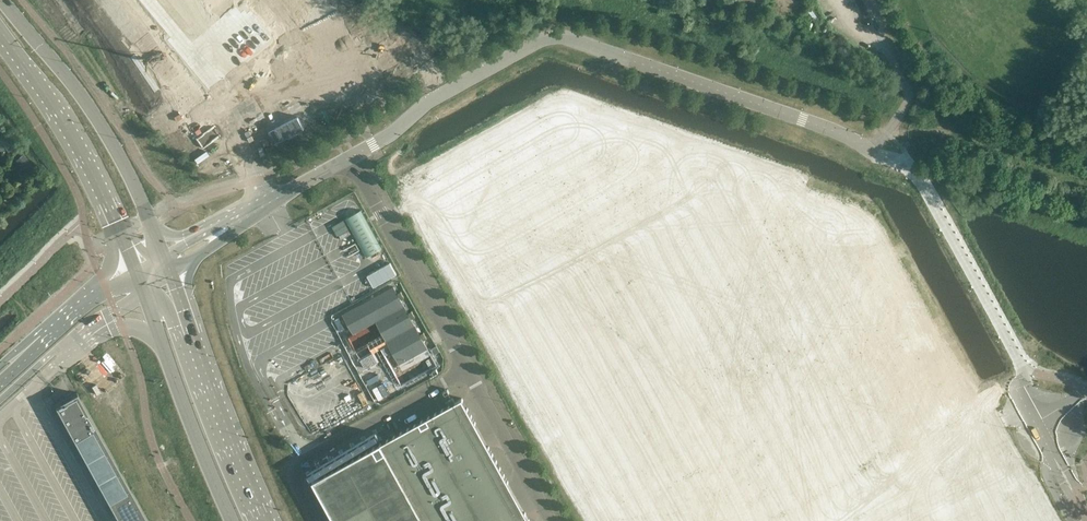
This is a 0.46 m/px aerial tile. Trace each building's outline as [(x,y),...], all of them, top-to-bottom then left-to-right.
[(139,51),(154,39),(155,39),(161,34),(132,0),(97,0),(139,51)] [(173,32),(199,8),(191,0),(147,0),(173,32)] [(259,15),(282,44),(325,10),(317,0),(277,0),(259,15)] [(798,10),(778,0),(773,8),(793,18),(798,10)] [(139,51),(134,56),(186,119),(207,102),(155,39),(154,39),(139,51)] [(209,107),(186,126),(196,137),(218,119),(209,107)] [(8,151),(16,145),(6,133),(0,138),(0,141),(8,151)] [(17,147),(11,152),(15,156),(20,151),(17,147)] [(15,160),(24,171),(31,165),(23,154),(15,160)] [(203,174),(223,166),(220,159),(200,167),(203,174)] [(35,171),(32,174),(37,180),(40,177),(35,171)] [(361,210),(346,218),(367,257),(382,248),(361,210)] [(784,212),(783,222),(792,224),(793,214),(784,212)] [(857,220),(853,232),(863,236),(867,223),(857,220)] [(390,263),(367,276),(374,287),(396,274),(390,263)] [(393,287),(343,315),(353,333),(376,321),(399,364),(428,348),(423,340),(427,338),(424,332),(420,334),(411,319),(415,316),(412,311),(408,313),(400,299),(404,297),(401,291),(397,293),(393,287)] [(437,346),(431,349),(434,354),(440,351),(437,346)] [(372,353),(361,360),(366,369),(377,362),(372,353)] [(55,406),(60,414),(74,440),(79,449),(85,460),(90,469),(96,481),(101,490),(118,520),(147,520),(77,393),(56,405),(55,406)] [(462,398),(380,443),(313,481),(335,520),(529,520),(462,398)]
